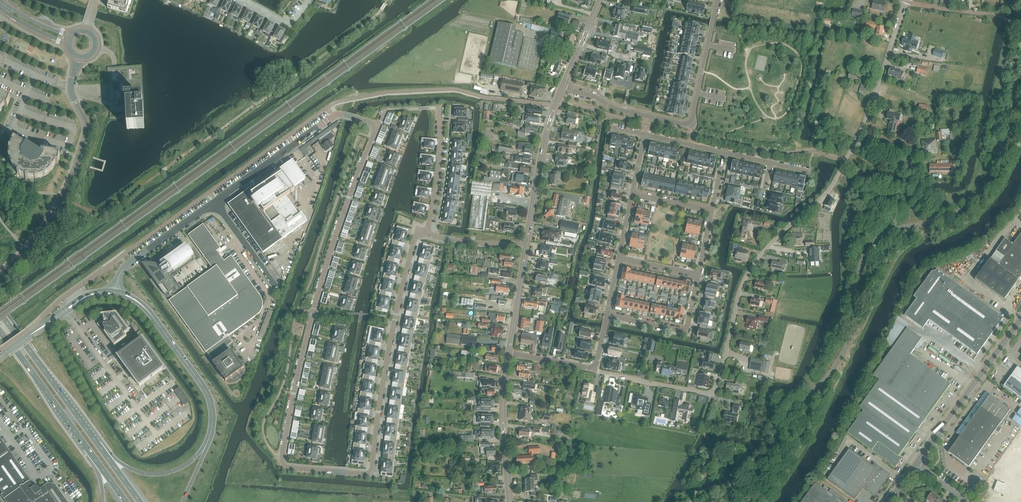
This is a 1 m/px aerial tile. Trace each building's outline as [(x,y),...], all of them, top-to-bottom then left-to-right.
[(108,8),(129,14),(134,0),(113,0),(112,0),(110,0),(108,8)] [(219,0),(213,0),(210,5),(215,7),(215,9),(218,11),(222,1),(219,0)] [(575,2),(582,4),(581,6),(588,8),(591,0),(575,0),(575,2)] [(225,14),(229,16),(233,7),(230,5),(231,3),(226,1),(221,10),(226,12),(225,14)] [(875,6),(875,10),(885,12),(886,3),(874,1),(873,6),(875,6)] [(704,5),(689,2),(687,11),(702,15),(704,5)] [(236,19),(239,21),(244,12),(241,10),(242,9),(237,6),(232,15),(237,18),(236,19)] [(613,11),(613,14),(614,14),(613,18),(622,20),(623,20),(624,16),(623,16),(624,10),(627,11),(627,8),(623,7),(622,9),(616,8),(615,7),(614,11),(613,11)] [(243,21),(247,23),(247,25),(250,27),(255,18),(252,16),(253,14),(248,11),(243,21)] [(570,16),(559,12),(557,19),(568,22),(570,16)] [(265,23),(262,22),(264,20),(258,17),(253,26),(258,29),(257,30),(260,32),(265,23)] [(582,24),(573,21),(570,29),(579,32),(582,24)] [(867,22),(866,28),(870,29),(869,33),(870,34),(873,35),(872,37),(878,38),(879,38),(878,38),(879,36),(882,36),(883,32),(884,33),(885,29),(884,29),(884,28),(878,27),(878,24),(867,22)] [(265,35),(271,38),(276,29),(273,28),(274,26),(269,23),(264,32),(266,33),(265,35)] [(490,62),(515,68),(523,34),(515,32),(516,27),(513,26),(498,23),(495,38),(490,62)] [(698,32),(698,30),(699,30),(700,26),(685,23),(685,24),(684,30),(698,32)] [(626,32),(622,31),(623,27),(615,25),(614,29),(613,32),(612,36),(620,38),(623,38),(624,38),(637,41),(639,35),(638,35),(626,32)] [(642,26),(641,32),(651,34),(652,28),(642,26)] [(279,41),(278,42),(281,44),(286,35),(283,34),(284,32),(279,29),(274,38),(279,41)] [(550,39),(555,40),(555,36),(560,37),(562,31),(552,29),(550,39)] [(698,32),(684,30),(683,35),(697,38),(698,33),(698,32)] [(572,47),(575,42),(577,38),(568,35),(564,44),(572,47)] [(697,38),(683,35),(682,41),(695,44),(697,38)] [(916,37),(910,35),(908,39),(905,38),(902,46),(906,47),(905,51),(911,53),(912,49),(916,50),(918,42),(915,41),(916,37)] [(543,42),(525,38),(518,68),(535,72),(543,42)] [(605,42),(598,40),(596,48),(611,51),(613,43),(611,43),(612,40),(606,38),(605,42)] [(695,44),(682,41),(680,47),(694,50),(695,44)] [(652,50),(635,46),(633,52),(651,56),(652,50)] [(679,53),(693,56),(694,50),(680,47),(679,53)] [(933,56),(941,58),(943,52),(935,50),(933,56)] [(593,63),(596,64),(600,65),(601,61),(604,62),(605,58),(606,59),(607,55),(603,53),(602,57),(592,54),(590,62),(593,63)] [(553,75),(554,75),(554,74),(555,74),(559,75),(563,66),(560,65),(562,61),(554,58),(553,62),(554,63),(553,65),(552,65),(548,73),(551,74),(552,75),(553,75)] [(618,66),(615,77),(623,80),(623,79),(625,72),(629,74),(629,73),(630,66),(631,66),(623,64),(624,64),(623,67),(618,66)] [(594,78),(597,71),(596,71),(597,67),(590,65),(589,69),(586,68),(584,75),(594,78)] [(638,67),(635,66),(634,72),(637,73),(634,81),(642,83),(643,79),(644,79),(645,75),(644,75),(645,71),(638,69),(638,67)] [(916,73),(925,75),(927,69),(918,67),(916,73)] [(902,72),(902,71),(890,68),(888,75),(895,78),(901,80),(904,72),(902,72)] [(613,72),(606,70),(605,75),(607,76),(607,78),(610,80),(613,72)] [(849,78),(855,80),(857,74),(850,72),(849,78)] [(523,84),(503,80),(501,90),(521,94),(523,84)] [(685,92),(686,86),(673,83),(671,89),(685,92)] [(546,92),(546,89),(543,88),(531,86),(529,96),(541,98),(541,97),(542,97),(543,96),(543,93),(543,92),(542,92),(546,92)] [(671,89),(670,95),(684,98),(685,92),(671,89)] [(918,95),(904,91),(903,96),(917,100),(918,95)] [(2,110),(5,105),(7,106),(10,98),(0,94),(0,111),(2,110)] [(670,95),(669,101),(683,104),(684,98),(670,95)] [(126,118),(127,130),(144,129),(143,110),(142,97),(125,98),(126,118)] [(669,101),(668,107),(681,110),(681,109),(682,107),(683,104),(669,101)] [(534,114),(541,115),(542,109),(523,106),(523,109),(527,110),(526,113),(527,113),(527,114),(534,115),(534,114)] [(668,107),(667,112),(666,112),(665,113),(681,116),(681,112),(681,110),(668,107)] [(454,108),(454,113),(455,113),(455,117),(461,117),(461,120),(468,121),(468,117),(466,117),(466,110),(459,109),(459,108),(454,108)] [(567,116),(568,116),(566,123),(575,125),(577,118),(576,117),(577,114),(568,112),(567,116)] [(888,132),(896,133),(898,121),(900,121),(901,114),(888,112),(887,119),(890,120),(888,132)] [(540,122),(540,121),(540,120),(540,118),(532,117),(523,115),(523,119),(523,120),(524,121),(526,121),(525,124),(530,125),(530,122),(531,122),(531,123),(539,124),(539,123),(540,122)] [(411,128),(413,122),(414,120),(408,117),(406,120),(404,119),(404,118),(401,124),(411,128)] [(461,121),(461,125),(455,124),(453,124),(453,129),(454,129),(454,132),(465,133),(466,125),(467,125),(468,122),(461,121)] [(338,122),(300,149),(305,156),(312,151),(309,147),(317,141),(319,140),(319,141),(331,133),(330,132),(340,124),(338,122)] [(411,128),(401,124),(399,129),(400,129),(409,133),(411,128)] [(538,127),(530,126),(527,125),(526,128),(525,128),(525,129),(522,128),(522,132),(519,131),(518,135),(525,136),(526,131),(537,133),(538,127)] [(941,140),(941,135),(942,135),(942,140),(950,140),(949,135),(949,129),(940,130),(941,133),(936,133),(937,141),(941,140)] [(562,139),(573,141),(574,137),(577,137),(578,131),(572,130),(571,134),(569,133),(562,131),(562,135),(563,135),(562,139)] [(391,137),(401,140),(403,135),(394,132),(394,131),(391,137)] [(319,141),(319,142),(326,152),(334,147),(330,141),(334,138),(331,133),(319,141)] [(608,139),(607,145),(615,147),(617,137),(612,136),(611,139),(608,139)] [(391,137),(390,142),(399,145),(401,140),(391,137)] [(422,138),(421,142),(424,142),(424,148),(434,149),(435,142),(434,142),(434,143),(432,142),(432,139),(422,138)] [(41,155),(15,139),(13,142),(11,147),(10,151),(10,157),(10,160),(12,164),(13,166),(14,168),(18,173),(21,175),(26,177),(29,178),(35,178),(39,178),(44,176),(47,174),(51,170),(53,167),(56,162),(58,163),(60,154),(42,151),(41,155)] [(935,149),(936,149),(936,139),(922,141),(923,154),(936,153),(935,149)] [(399,145),(390,142),(387,147),(397,151),(399,145)] [(576,150),(577,144),(569,143),(568,146),(559,145),(558,152),(569,154),(569,149),(576,150)] [(500,144),(498,152),(512,154),(513,146),(500,144)] [(532,150),(533,148),(529,148),(529,144),(520,144),(519,150),(524,151),(524,153),(532,154),(532,150)] [(677,150),(671,149),(669,159),(678,161),(680,155),(676,154),(677,150)] [(388,158),(398,162),(400,156),(390,153),(390,152),(388,158)] [(694,154),(689,152),(688,156),(684,156),(683,162),(692,164),(694,154)] [(420,154),(420,158),(423,158),(422,164),(433,165),(433,159),(431,159),(431,155),(420,154)] [(515,162),(530,164),(531,160),(531,158),(516,156),(515,162)] [(563,157),(557,156),(556,160),(556,162),(555,162),(557,163),(557,165),(564,167),(564,166),(566,166),(567,161),(567,160),(568,161),(568,157),(563,156),(563,157)] [(398,162),(388,158),(386,163),(386,164),(386,163),(396,167),(398,162)] [(627,161),(617,159),(615,168),(628,171),(629,165),(626,164),(627,161)] [(229,206),(263,253),(306,222),(300,213),(299,214),(288,199),(286,200),(284,197),(295,190),(294,187),(305,179),(291,161),(271,176),(273,179),(257,190),(255,187),(229,206)] [(941,164),(941,161),(938,161),(938,164),(930,164),(930,173),(954,173),(954,164),(941,164)] [(745,164),(739,163),(739,162),(736,173),(742,175),(745,164)] [(520,170),(520,172),(528,174),(529,173),(529,172),(529,171),(529,170),(529,167),(510,164),(509,168),(520,170)] [(750,165),(745,164),(742,175),(748,176),(750,165)] [(756,167),(750,165),(748,176),(754,177),(756,167)] [(380,172),(390,175),(391,170),(382,166),(380,172)] [(754,177),(760,178),(762,168),(756,167),(754,177)] [(419,170),(418,174),(421,174),(420,180),(430,182),(431,175),(429,175),(429,172),(419,170)] [(501,179),(500,179),(502,172),(491,170),(491,173),(490,178),(501,180),(501,179)] [(611,179),(622,181),(623,181),(623,179),(624,175),(621,175),(622,172),(614,170),(614,173),(612,173),(611,179)] [(380,172),(378,177),(388,180),(390,175),(380,172)] [(551,175),(549,185),(551,185),(551,186),(556,186),(557,179),(559,179),(560,173),(554,172),(553,176),(551,175)] [(782,173),(776,172),(774,182),(780,184),(782,173)] [(780,184),(786,185),(788,175),(782,173),(780,184)] [(516,175),(513,174),(512,182),(515,182),(515,181),(518,181),(518,183),(521,183),(527,184),(528,176),(522,176),(516,175)] [(786,185),(792,186),(794,176),(788,175),(786,185)] [(797,190),(798,187),(800,176),(800,177),(794,176),(792,186),(792,188),(797,190)] [(798,187),(804,189),(806,177),(800,176),(798,187)] [(376,182),(386,185),(388,180),(378,177),(376,182)] [(611,188),(618,189),(619,186),(622,187),(622,183),(623,181),(622,181),(611,179),(612,179),(611,185),(611,188)] [(386,185),(376,182),(374,187),(384,191),(386,185)] [(503,185),(494,183),(492,191),(502,193),(503,185)] [(727,192),(740,195),(741,189),(741,186),(733,184),(732,187),(729,186),(727,192)] [(416,186),(416,190),(419,190),(418,196),(428,198),(429,191),(429,192),(426,191),(427,188),(416,186)] [(523,188),(511,186),(510,193),(515,194),(515,196),(522,197),(523,188)] [(709,189),(704,188),(702,199),(707,200),(708,194),(710,195),(711,190),(709,189)] [(610,189),(608,198),(620,201),(622,195),(618,194),(619,191),(610,189)] [(374,198),(384,201),(385,196),(376,192),(374,198)] [(727,192),(727,193),(726,201),(735,203),(735,200),(738,201),(740,195),(727,192)] [(553,201),(553,200),(553,201),(552,207),(558,208),(557,210),(555,210),(555,209),(546,208),(544,216),(553,218),(553,215),(556,215),(556,216),(565,218),(569,200),(564,199),(564,196),(554,194),(553,201)] [(771,194),(769,201),(770,201),(782,204),(784,195),(783,195),(778,194),(778,196),(771,194)] [(829,196),(824,205),(830,208),(835,199),(829,196)] [(384,201),(374,198),(372,203),(382,206),(384,201)] [(610,204),(608,210),(619,212),(621,206),(618,206),(618,203),(611,201),(610,204)] [(414,202),(413,206),(416,206),(415,212),(425,214),(426,208),(424,207),(424,204),(414,202)] [(778,213),(780,205),(779,205),(769,203),(768,209),(770,209),(769,211),(778,213)] [(507,212),(506,217),(516,219),(517,211),(504,209),(505,206),(496,205),(496,208),(503,209),(503,211),(507,212)] [(368,212),(378,215),(379,210),(370,207),(370,206),(368,212)] [(644,211),(637,209),(636,216),(642,217),(644,211)] [(619,212),(608,210),(607,216),(608,216),(607,219),(615,220),(615,217),(618,218),(619,212)] [(649,219),(651,212),(644,211),(642,217),(649,219)] [(378,215),(368,212),(366,218),(366,217),(376,221),(378,215)] [(636,216),(634,223),(641,224),(642,217),(636,216)] [(641,224),(648,226),(649,219),(642,217),(641,224)] [(613,223),(614,220),(606,219),(605,221),(605,222),(603,229),(614,231),(614,230),(615,228),(615,227),(615,226),(614,226),(615,224),(613,223)] [(695,221),(688,219),(686,226),(693,228),(695,221)] [(746,222),(744,222),(741,235),(741,238),(742,240),(745,240),(746,239),(747,237),(752,238),(753,233),(752,233),(753,228),(754,228),(759,229),(760,223),(746,220),(747,220),(746,222)] [(562,221),(560,229),(580,234),(582,225),(562,221)] [(700,229),(701,222),(695,221),(693,228),(700,229)] [(364,227),(374,230),(375,225),(366,222),(364,227)] [(500,227),(504,227),(503,232),(513,233),(514,225),(501,223),(500,227)] [(226,382),(227,380),(229,383),(232,383),(236,382),(239,380),(241,378),(243,375),(244,372),(242,370),(244,368),(238,360),(238,359),(235,356),(231,350),(229,351),(226,347),(233,342),(228,336),(260,313),(262,310),(263,306),(263,303),(262,299),(260,296),(231,256),(224,261),(217,251),(221,249),(203,224),(188,235),(213,269),(169,301),(206,352),(207,352),(214,362),(212,363),(226,382)] [(396,235),(405,238),(407,232),(402,231),(403,228),(397,226),(396,230),(397,230),(396,235)] [(686,226),(685,233),(692,234),(693,228),(686,226)] [(362,232),(372,235),(374,230),(364,227),(362,232)] [(692,234),(699,236),(700,229),(693,228),(692,234)] [(544,232),(543,233),(543,235),(542,240),(548,241),(548,242),(549,242),(549,241),(553,242),(554,238),(558,239),(559,236),(560,236),(561,232),(548,229),(547,233),(544,232)] [(609,236),(609,235),(610,233),(603,231),(603,234),(603,235),(601,234),(599,241),(610,244),(610,243),(610,242),(610,240),(611,240),(611,239),(610,239),(611,236),(609,236)] [(362,232),(361,237),(370,241),(372,235),(362,232)] [(639,234),(632,233),(631,240),(637,241),(639,234)] [(804,239),(802,239),(803,234),(792,233),(792,244),(802,244),(802,241),(804,241),(804,239)] [(1013,244),(1005,239),(996,251),(1004,257),(999,265),(990,259),(977,277),(975,280),(1004,301),(1019,280),(1020,281),(1020,233),(1013,244)] [(644,243),(646,236),(639,234),(637,241),(644,243)] [(404,243),(404,244),(405,238),(396,235),(394,240),(393,240),(392,243),(400,245),(401,243),(404,243)] [(370,241),(361,237),(359,243),(369,246),(370,241)] [(636,248),(637,241),(631,240),(629,247),(632,247),(631,250),(635,251),(636,248)] [(636,248),(643,250),(644,243),(637,241),(636,248)] [(402,249),(399,248),(400,245),(392,243),(391,246),(392,247),(391,252),(401,254),(402,249)] [(689,245),(683,244),(681,250),(688,252),(689,245)] [(749,253),(748,252),(744,251),(744,250),(740,249),(740,245),(734,244),(733,249),(737,250),(736,253),(735,258),(736,258),(736,261),(741,262),(742,260),(746,260),(747,260),(748,256),(749,253)] [(423,247),(421,253),(432,256),(435,247),(428,245),(426,245),(425,248),(423,248),(423,247)] [(609,247),(600,245),(598,254),(610,257),(611,251),(608,250),(609,247)] [(695,253),(696,246),(689,245),(688,252),(695,253)] [(188,250),(185,246),(161,263),(162,265),(161,266),(160,266),(160,267),(160,268),(160,269),(156,268),(154,268),(153,267),(151,267),(145,267),(144,267),(158,285),(165,296),(169,293),(170,294),(172,292),(172,291),(176,288),(167,275),(169,274),(193,257),(190,253),(191,253),(189,250),(188,250)] [(540,254),(545,255),(546,256),(546,255),(548,256),(550,247),(543,246),(543,249),(541,248),(540,254)] [(356,252),(366,255),(368,250),(358,247),(356,252)] [(818,248),(810,249),(810,253),(810,256),(811,261),(811,262),(814,262),(816,262),(819,262),(819,257),(818,248)] [(681,250),(680,257),(687,259),(688,252),(681,250)] [(366,255),(356,252),(354,258),(355,258),(364,261),(366,255)] [(400,257),(401,254),(391,252),(390,257),(388,257),(388,260),(394,262),(396,262),(397,259),(399,260),(400,257)] [(687,259),(693,260),(695,253),(688,252),(687,259)] [(430,265),(432,256),(421,253),(420,258),(420,259),(420,258),(424,260),(423,263),(430,265)] [(504,265),(504,266),(512,267),(512,262),(510,261),(511,256),(500,255),(500,260),(501,260),(500,264),(504,265)] [(605,267),(605,265),(606,261),(603,261),(604,258),(596,256),(596,259),(595,259),(594,265),(593,264),(593,265),(604,267),(605,267)] [(485,259),(484,267),(498,269),(498,264),(494,263),(494,260),(485,259)] [(397,268),(398,265),(398,266),(395,265),(396,262),(394,262),(388,260),(387,263),(388,263),(387,269),(397,271),(397,268)] [(538,269),(547,270),(549,262),(539,260),(538,269)] [(771,269),(782,271),(783,267),(785,268),(787,262),(780,261),(780,264),(773,262),(771,269)] [(352,267),(361,270),(363,265),(353,262),(354,262),(353,262),(352,267)] [(418,265),(417,270),(428,273),(428,270),(430,271),(432,270),(433,266),(433,265),(430,265),(423,263),(423,266),(418,265)] [(604,267),(593,265),(591,271),(593,271),(592,274),(600,275),(601,273),(604,273),(604,269),(605,267),(604,267)] [(361,270),(352,267),(350,273),(360,276),(361,270)] [(507,270),(492,268),(492,274),(498,274),(498,273),(503,273),(502,277),(510,278),(511,272),(507,272),(507,270)] [(384,273),(383,277),(390,278),(391,275),(395,276),(395,277),(397,271),(387,269),(385,274),(384,273)] [(425,282),(428,273),(417,270),(415,276),(416,276),(420,277),(419,280),(425,282)] [(714,271),(711,271),(710,277),(713,278),(713,280),(722,282),(724,273),(718,272),(718,271),(714,270),(714,271)] [(905,316),(923,329),(929,320),(977,355),(1004,318),(938,270),(932,272),(914,297),(917,299),(905,316)] [(537,274),(535,281),(540,282),(540,283),(546,284),(547,279),(549,279),(555,280),(556,275),(550,274),(549,277),(547,277),(548,276),(537,274)] [(604,284),(604,283),(605,283),(604,282),(604,280),(602,279),(602,278),(603,276),(595,274),(594,277),(594,278),(592,277),(591,285),(603,287),(604,287),(604,286),(604,284)] [(347,282),(357,285),(359,280),(349,277),(347,282)] [(390,278),(383,277),(383,280),(384,280),(382,285),(393,288),(394,282),(389,281),(390,278)] [(425,286),(425,282),(419,280),(418,284),(414,283),(414,282),(412,288),(423,291),(423,290),(422,290),(423,285),(425,286)] [(501,281),(492,280),(491,288),(496,289),(496,292),(508,294),(509,286),(508,285),(500,284),(501,281)] [(706,287),(706,289),(717,292),(718,286),(717,286),(718,283),(710,281),(710,284),(707,283),(706,287)] [(756,282),(755,288),(764,290),(766,291),(767,284),(765,284),(756,282)] [(379,293),(386,295),(387,292),(391,293),(393,288),(382,285),(381,290),(380,290),(379,293)] [(534,289),(533,290),(532,296),(535,296),(535,297),(536,297),(541,298),(542,294),(545,294),(546,288),(540,287),(540,290),(535,289),(534,289)] [(590,290),(589,296),(600,298),(601,292),(598,291),(599,288),(591,287),(591,290),(590,290)] [(356,290),(346,288),(344,293),(354,296),(356,290)] [(423,291),(412,288),(411,294),(411,293),(414,294),(413,297),(415,298),(421,299),(423,291)] [(714,300),(715,297),(717,292),(706,289),(705,291),(704,295),(707,296),(707,299),(708,299),(714,300)] [(379,293),(379,297),(380,297),(379,302),(389,304),(390,299),(385,298),(386,295),(379,293)] [(503,298),(491,296),(491,301),(499,302),(499,305),(506,306),(506,305),(507,304),(507,303),(507,302),(507,300),(503,300),(503,298)] [(588,302),(588,304),(595,306),(596,303),(599,304),(600,298),(589,296),(588,301),(588,302)] [(342,303),(352,305),(353,300),(344,297),(343,297),(342,303)] [(409,300),(408,306),(419,308),(421,299),(415,298),(413,297),(412,301),(410,300),(409,300)] [(462,298),(461,304),(467,305),(467,308),(473,309),(473,306),(474,300),(462,298)] [(708,302),(705,301),(705,302),(703,307),(714,310),(716,304),(715,304),(716,301),(714,300),(708,299),(708,302)] [(752,299),(751,305),(759,307),(761,301),(752,299)] [(537,303),(525,301),(524,307),(537,308),(537,305),(546,307),(546,301),(538,300),(537,303)] [(389,304),(379,302),(377,307),(376,307),(375,311),(382,312),(383,309),(387,310),(389,304)] [(352,305),(342,303),(340,308),(341,308),(350,311),(352,305)] [(419,308),(408,306),(407,311),(411,312),(411,315),(417,317),(419,308)] [(597,309),(584,306),(583,313),(585,313),(584,316),(592,318),(592,315),(596,315),(596,312),(597,309)] [(273,311),(268,310),(258,336),(263,338),(273,311)] [(699,312),(698,318),(710,321),(711,315),(710,315),(710,312),(703,310),(702,313),(699,312)] [(104,322),(100,322),(100,323),(100,324),(101,325),(101,326),(101,327),(101,328),(102,329),(102,330),(103,331),(103,332),(104,332),(104,333),(107,338),(108,337),(114,346),(127,337),(125,334),(129,331),(116,313),(109,314),(103,313),(103,312),(104,322)] [(415,326),(417,317),(411,315),(410,319),(406,318),(405,318),(404,323),(415,326)] [(747,328),(756,330),(758,321),(768,322),(769,318),(763,316),(760,316),(759,319),(748,317),(747,321),(747,322),(747,321),(748,321),(747,328)] [(520,329),(525,330),(526,326),(530,327),(531,320),(522,318),(520,329)] [(710,321),(698,318),(697,324),(700,325),(699,328),(707,329),(707,326),(708,327),(709,321),(710,321)] [(544,322),(537,321),(535,331),(542,332),(544,322)] [(414,334),(415,326),(404,323),(403,329),(408,330),(407,333),(414,334)] [(503,328),(495,327),(492,327),(492,324),(488,324),(479,323),(478,327),(487,328),(487,326),(492,327),(491,330),(491,333),(490,336),(497,337),(497,336),(497,334),(502,335),(503,328)] [(591,335),(592,332),(592,331),(588,331),(589,328),(581,326),(581,329),(580,329),(579,336),(590,338),(591,335)] [(344,337),(346,328),(339,327),(338,330),(335,329),(334,335),(344,337)] [(372,336),(382,338),(383,332),(382,332),(378,331),(379,328),(372,327),(371,330),(373,330),(372,336)] [(550,327),(547,337),(544,336),(542,346),(549,348),(553,330),(553,328),(550,327)] [(873,375),(880,380),(880,379),(929,415),(951,384),(910,355),(922,339),(907,328),(873,375)] [(698,330),(697,336),(700,337),(699,340),(707,342),(708,339),(710,332),(698,330)] [(412,343),(414,334),(407,333),(406,336),(402,336),(402,335),(400,341),(412,343)] [(562,351),(565,335),(560,334),(559,334),(558,335),(557,335),(555,341),(557,342),(556,349),(557,349),(562,351)] [(476,346),(477,338),(447,335),(446,344),(459,345),(459,343),(461,343),(461,344),(476,346)] [(625,337),(614,335),(613,342),(612,344),(623,347),(624,344),(627,345),(628,338),(625,338),(625,337)] [(369,341),(369,344),(375,345),(376,342),(380,343),(382,338),(372,336),(370,341),(369,341)] [(521,344),(530,345),(529,351),(535,352),(536,346),(534,346),(535,338),(522,336),(521,344)] [(587,341),(585,341),(585,339),(577,337),(576,340),(580,340),(579,348),(580,348),(579,348),(590,350),(591,343),(592,343),(592,342),(587,341)] [(118,356),(127,369),(125,370),(127,372),(126,372),(128,371),(139,386),(150,378),(149,377),(151,375),(152,377),(163,369),(155,358),(149,350),(142,339),(131,347),(132,349),(130,350),(128,349),(118,356)] [(412,343),(400,341),(399,347),(400,347),(404,347),(403,351),(410,352),(412,343)] [(655,342),(649,341),(647,351),(653,352),(655,342)] [(739,349),(743,350),(743,352),(749,353),(751,344),(741,342),(739,349)] [(368,353),(378,355),(379,349),(375,348),(375,345),(369,344),(368,347),(369,347),(368,353)] [(610,348),(608,356),(617,358),(617,360),(625,361),(626,358),(619,357),(621,350),(610,348)] [(581,350),(577,349),(574,349),(573,353),(576,353),(575,358),(586,360),(587,354),(581,353),(581,350)] [(338,352),(328,350),(326,355),(339,358),(340,353),(338,352)] [(408,361),(410,352),(403,351),(403,354),(398,353),(397,359),(408,361)] [(366,361),(372,362),(373,359),(377,360),(378,355),(368,353),(367,358),(366,358),(366,361)] [(339,358),(326,355),(325,361),(338,364),(339,358)] [(700,367),(713,370),(714,362),(711,362),(712,356),(706,355),(705,360),(702,360),(700,367)] [(751,358),(751,360),(750,363),(749,370),(761,372),(763,361),(751,358)] [(408,361),(397,359),(396,365),(396,364),(401,365),(400,369),(407,370),(408,361)] [(607,364),(606,369),(611,370),(620,372),(622,364),(625,365),(626,361),(613,359),(612,362),(609,361),(608,364),(607,364)] [(372,362),(366,361),(365,364),(364,364),(363,369),(365,370),(375,371),(376,366),(372,365),(372,362)] [(764,361),(761,372),(767,373),(768,366),(770,366),(770,362),(764,361)] [(480,363),(471,362),(471,367),(474,368),(474,370),(479,370),(480,363)] [(528,364),(525,363),(524,366),(518,365),(517,367),(517,368),(517,369),(517,370),(517,371),(520,371),(519,377),(521,377),(521,378),(525,379),(526,378),(528,379),(529,373),(524,372),(524,370),(527,370),(527,368),(531,368),(531,365),(528,364)] [(656,369),(662,370),(661,375),(667,376),(668,375),(675,376),(676,372),(686,374),(688,365),(677,363),(676,368),(664,366),(664,364),(658,363),(656,369)] [(485,372),(496,373),(497,367),(486,365),(485,372)] [(325,366),(323,371),(333,374),(336,374),(337,369),(325,366)] [(1020,399),(1020,369),(1018,367),(1008,381),(1006,379),(1001,385),(1020,399)] [(407,370),(400,369),(400,372),(395,371),(394,377),(405,379),(407,370)] [(374,377),(375,371),(365,370),(364,375),(363,375),(363,378),(369,379),(370,376),(374,377)] [(701,370),(700,374),(697,386),(706,388),(708,376),(706,376),(706,371),(701,370)] [(404,387),(405,379),(394,377),(393,382),(398,383),(397,386),(404,387)] [(362,387),(373,388),(374,383),(373,382),(373,383),(369,382),(369,379),(363,378),(362,381),(363,381),(362,387)] [(495,381),(488,380),(488,379),(483,379),(483,380),(480,380),(480,383),(483,383),(482,386),(495,387),(495,386),(496,384),(495,383),(495,381)] [(880,379),(880,380),(860,408),(864,411),(847,433),(896,468),(902,459),(899,456),(909,443),(910,444),(917,435),(915,434),(929,415),(880,379)] [(726,390),(732,391),(732,393),(739,394),(740,388),(742,389),(743,383),(736,382),(736,385),(728,383),(726,390)] [(592,391),(593,386),(584,384),(581,398),(587,399),(586,401),(593,403),(595,394),(592,393),(592,391)] [(404,387),(397,386),(397,390),(392,389),(391,395),(402,396),(404,387)] [(181,400),(184,405),(187,403),(189,402),(189,401),(179,387),(179,388),(175,391),(174,391),(177,396),(181,400)] [(373,388),(362,387),(362,392),(360,392),(360,395),(367,396),(367,393),(371,394),(372,394),(373,388)] [(521,389),(514,388),(514,390),(513,391),(513,392),(513,393),(513,394),(518,395),(517,396),(520,396),(520,395),(528,396),(528,391),(521,390),(521,389)] [(614,390),(611,389),(607,389),(606,388),(606,390),(604,398),(603,403),(604,403),(610,404),(611,404),(620,406),(620,404),(621,398),(621,397),(617,397),(618,392),(618,391),(614,390)] [(960,436),(949,452),(957,459),(956,460),(962,465),(963,463),(969,467),(1010,410),(990,395),(986,392),(971,413),(956,433),(960,436)] [(642,398),(641,398),(641,397),(639,397),(639,395),(633,394),(633,395),(630,394),(629,403),(631,403),(630,408),(638,410),(638,411),(645,412),(644,415),(649,416),(651,405),(647,404),(648,399),(642,398)] [(367,396),(360,395),(359,398),(361,399),(360,404),(370,405),(371,399),(371,400),(366,399),(367,396)] [(402,396),(391,395),(390,400),(391,400),(395,401),(394,404),(401,405),(402,396)] [(660,399),(658,406),(668,408),(669,401),(668,400),(668,401),(664,400),(664,398),(663,398),(663,399),(660,399)] [(480,408),(481,408),(481,411),(480,411),(491,411),(490,411),(490,408),(491,408),(493,408),(493,405),(494,401),(493,401),(494,400),(492,400),(481,399),(479,399),(478,403),(478,404),(478,408),(480,408)] [(672,407),(671,414),(678,415),(677,417),(678,418),(683,418),(682,420),(688,421),(689,416),(690,416),(692,408),(691,408),(691,407),(690,406),(690,407),(686,406),(685,405),(685,406),(680,405),(681,402),(675,401),(673,400),(673,401),(675,401),(674,407),(672,407)] [(358,412),(366,413),(366,410),(369,411),(370,405),(360,404),(359,409),(358,409),(358,412)] [(401,405),(394,404),(394,408),(390,407),(389,407),(388,413),(400,414),(401,405)] [(740,406),(734,404),(732,409),(733,409),(732,413),(725,411),(723,419),(726,420),(726,421),(726,422),(729,422),(730,422),(730,421),(737,423),(739,415),(738,415),(739,411),(740,406)] [(520,414),(531,415),(531,413),(531,409),(532,409),(530,408),(524,407),(520,407),(520,414)] [(366,416),(366,413),(358,412),(357,415),(358,416),(358,421),(368,422),(369,416),(368,416),(368,417),(366,416)] [(400,414),(388,413),(388,418),(392,419),(392,422),(399,423),(400,414)] [(480,414),(480,415),(478,414),(478,418),(478,420),(478,423),(480,423),(481,423),(481,426),(480,426),(491,427),(491,426),(490,426),(490,423),(491,423),(493,424),(493,421),(493,416),(493,415),(491,415),(480,414)] [(531,415),(520,414),(519,416),(519,420),(521,420),(530,422),(530,421),(531,415)] [(368,422),(358,421),(357,426),(356,426),(355,429),(364,430),(364,427),(367,428),(368,422)] [(399,423),(392,422),(391,426),(387,425),(386,431),(397,432),(399,423)] [(363,433),(364,430),(355,429),(355,433),(356,433),(355,438),(366,439),(366,433),(366,434),(363,433)] [(529,430),(520,429),(519,436),(528,437),(529,430)] [(481,430),(479,430),(479,433),(478,435),(479,435),(478,438),(480,438),(491,439),(493,439),(493,437),(494,432),(494,430),(492,430),(481,430)] [(397,432),(386,431),(385,436),(386,436),(390,437),(390,440),(396,441),(397,432)] [(3,494),(5,493),(8,496),(4,499),(6,501),(68,501),(55,484),(48,483),(39,490),(38,489),(35,488),(34,489),(29,482),(31,481),(0,438),(0,490),(3,494)] [(366,439),(355,438),(355,443),(354,443),(353,446),(360,447),(362,447),(362,444),(365,445),(366,439)] [(396,441),(390,440),(389,443),(385,443),(384,449),(395,450),(396,441)] [(481,454),(486,454),(487,456),(495,455),(495,449),(490,449),(490,443),(480,443),(480,447),(481,448),(481,454)] [(362,447),(360,447),(353,446),(353,450),(354,450),(354,455),(364,456),(364,450),(364,451),(361,450),(362,447)] [(851,446),(827,479),(851,497),(854,493),(858,496),(863,488),(875,496),(891,474),(851,446)] [(534,464),(533,456),(533,453),(540,453),(539,447),(529,447),(529,453),(529,456),(516,457),(517,465),(534,464)] [(394,459),(395,450),(384,449),(383,454),(384,454),(388,455),(388,458),(394,459)] [(318,454),(308,452),(307,458),(312,459),(312,462),(318,463),(319,457),(317,457),(318,454)] [(352,464),(358,464),(358,461),(363,462),(364,456),(354,455),(353,460),(352,460),(352,464)] [(394,459),(388,458),(387,461),(383,461),(382,467),(394,468),(394,459)] [(494,470),(494,474),(500,473),(499,462),(487,463),(488,470),(494,470)] [(394,468),(382,467),(382,472),(386,473),(386,476),(393,477),(394,468)] [(537,481),(537,475),(530,475),(530,479),(523,479),(524,486),(534,486),(534,481),(537,481)] [(828,491),(829,489),(825,486),(823,488),(816,483),(802,501),(848,501),(831,489),(829,492),(828,491)] [(531,492),(531,496),(538,496),(538,490),(534,490),(534,486),(524,486),(524,492),(526,492),(527,492),(531,492)] [(932,493),(927,499),(932,501),(945,501),(932,493)]
